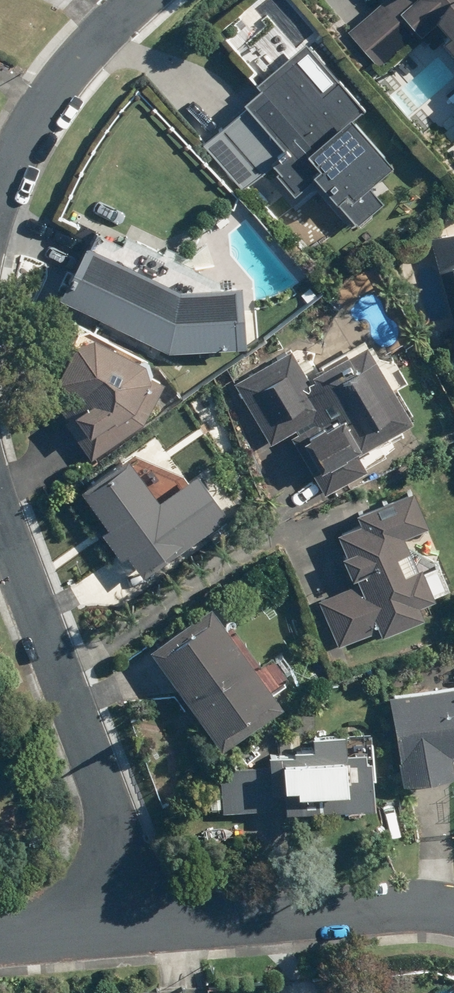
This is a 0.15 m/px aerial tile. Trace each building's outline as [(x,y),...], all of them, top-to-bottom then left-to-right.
[(347,30),(352,35),(346,39),(380,76),(425,38),(434,49),(444,41),(453,51),(453,0),(381,0),(347,30)] [(248,105),(203,142),(242,190),(274,163),(296,190),(314,175),(356,225),(386,201),(370,181),(393,162),(355,116),(366,108),(308,39),(254,83),(259,89),(245,100),(248,105)] [(432,234),(453,317),(453,228),(432,234)] [(243,280),(181,285),(87,241),(60,298),(167,349),(168,349),(248,344),(243,280)] [(62,413),(93,457),(142,422),(132,408),(137,405),(152,375),(154,365),(151,355),(91,325),(78,329),(61,361),(59,367),(88,396),(62,413)] [(293,348),(235,381),(271,444),(297,429),(299,431),(292,435),(325,492),(367,468),(359,454),(370,448),(368,444),(413,418),(368,340),(313,372),(316,377),(312,379),(293,348)] [(231,511),(200,467),(160,494),(130,453),(84,485),(110,523),(103,528),(123,556),(128,553),(143,573),(231,511)] [(361,581),(319,599),(339,644),(374,629),(377,636),(427,614),(421,601),(437,594),(423,562),(419,563),(406,532),(431,521),(416,486),(358,511),(363,521),(340,531),(348,551),(343,553),(354,578),(359,576),(361,581)] [(224,746),(285,701),(213,602),(151,647),(224,746)] [(389,694),(403,781),(453,773),(453,683),(389,694)] [(271,764),(220,768),(224,811),(287,806),(287,808),(376,801),(373,756),(368,756),(367,746),(348,747),(347,729),(314,732),(315,743),(295,745),(295,750),(270,752),(271,764)]
